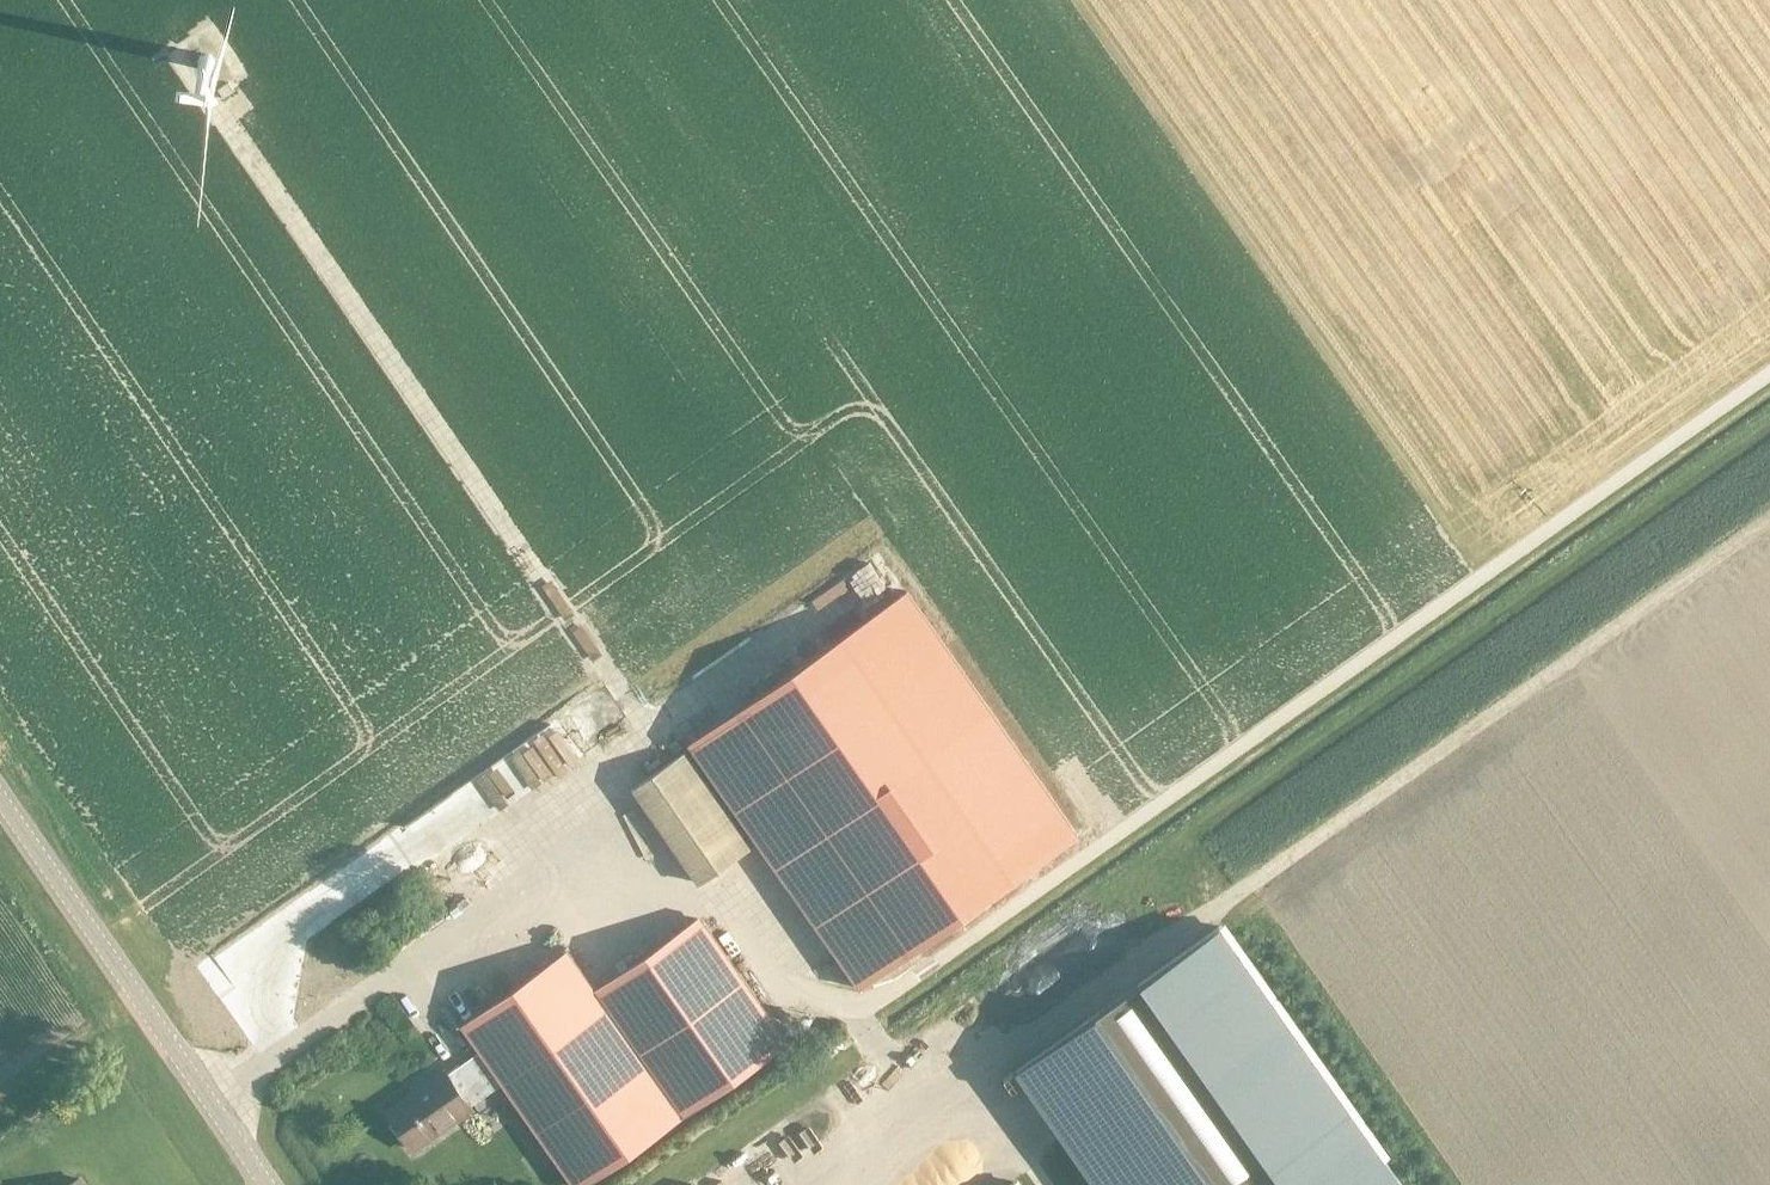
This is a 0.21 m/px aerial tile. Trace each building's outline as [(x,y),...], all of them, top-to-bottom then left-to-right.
[(688,743),(860,989),(1079,836),(907,590),(688,743)] [(686,752),(634,787),(701,884),(752,848),(686,752)] [(481,1052),(502,1082),(574,1184),(578,1184),(786,1039),(702,919),(598,993),(570,953),(464,1028),(481,1052)] [(1090,1184),(1394,1184),(1215,931),(1012,1073),(1090,1184)] [(502,1082),(481,1052),(448,1075),(445,1071),(428,1082),(427,1080),(413,1089),(415,1092),(388,1111),(415,1149),(472,1109),(469,1105),(502,1082)]
